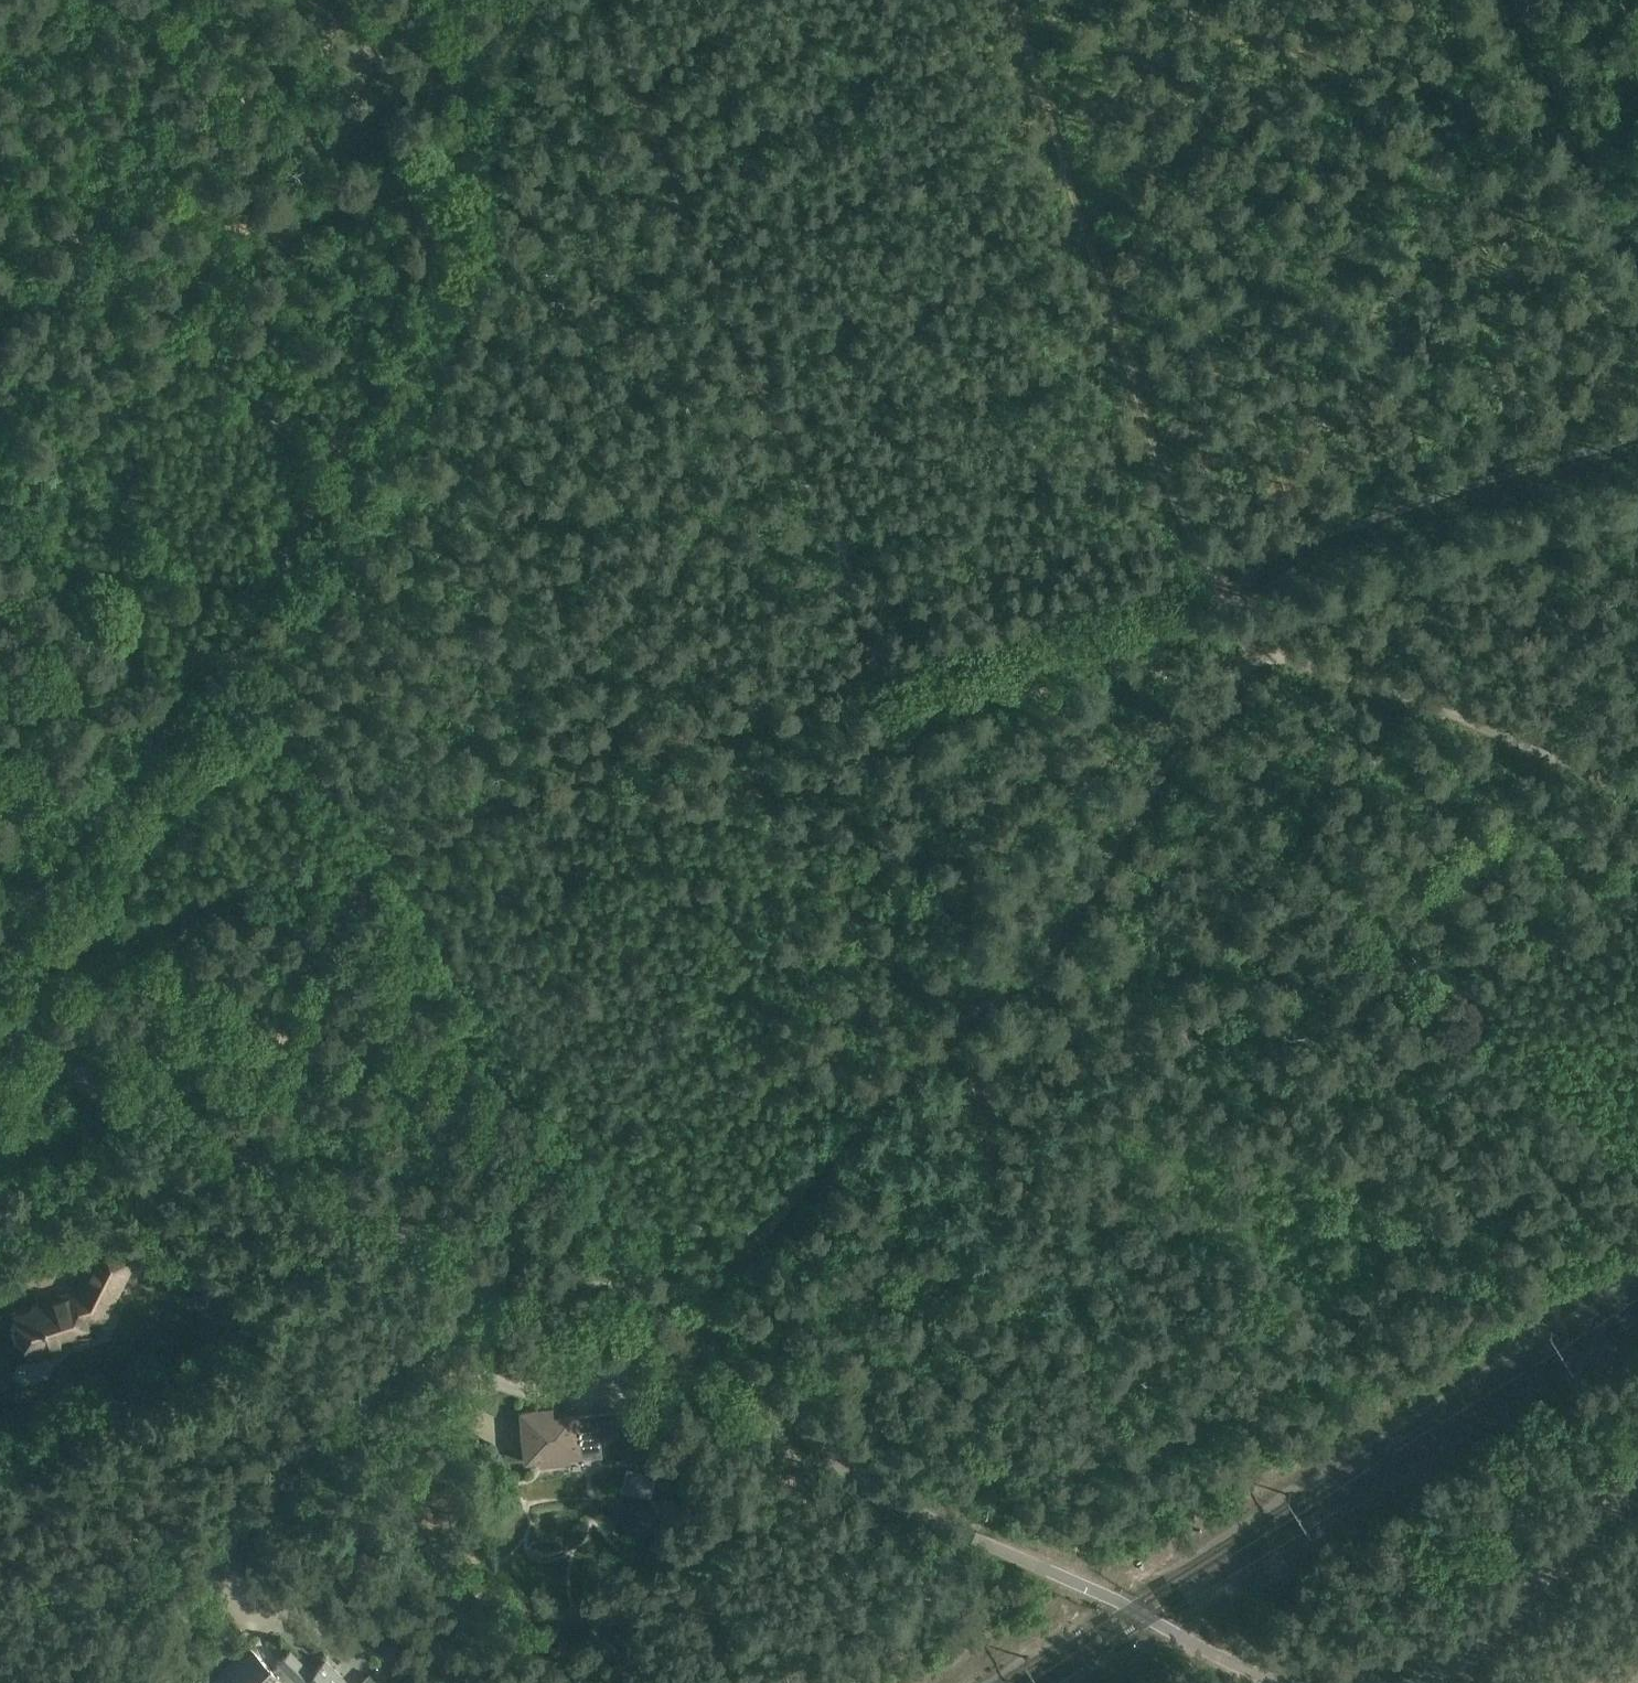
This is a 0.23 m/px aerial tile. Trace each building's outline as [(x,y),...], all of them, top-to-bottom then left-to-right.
[(20,1324),(16,1332),(19,1343),(27,1347),(30,1354),(36,1357),(62,1349),(65,1342),(88,1335),(85,1327),(104,1320),(132,1267),(100,1250),(79,1291),(52,1300),(51,1303),(52,1306),(18,1317),(20,1324)] [(538,1410),(522,1412),(527,1462),(541,1461),(542,1465),(571,1463),(571,1458),(585,1457),(585,1456),(602,1455),(600,1437),(619,1435),(617,1412),(590,1415),(554,1418),(550,1414),(543,1414),(538,1410)] [(298,1681),(300,1682),(341,1682),(346,1678),(326,1659),(314,1671),(291,1649),(272,1668),(253,1649),(222,1681),(224,1682),(297,1682),(298,1681)] [(444,1674),(444,1682),(462,1682),(462,1673),(444,1674)]
